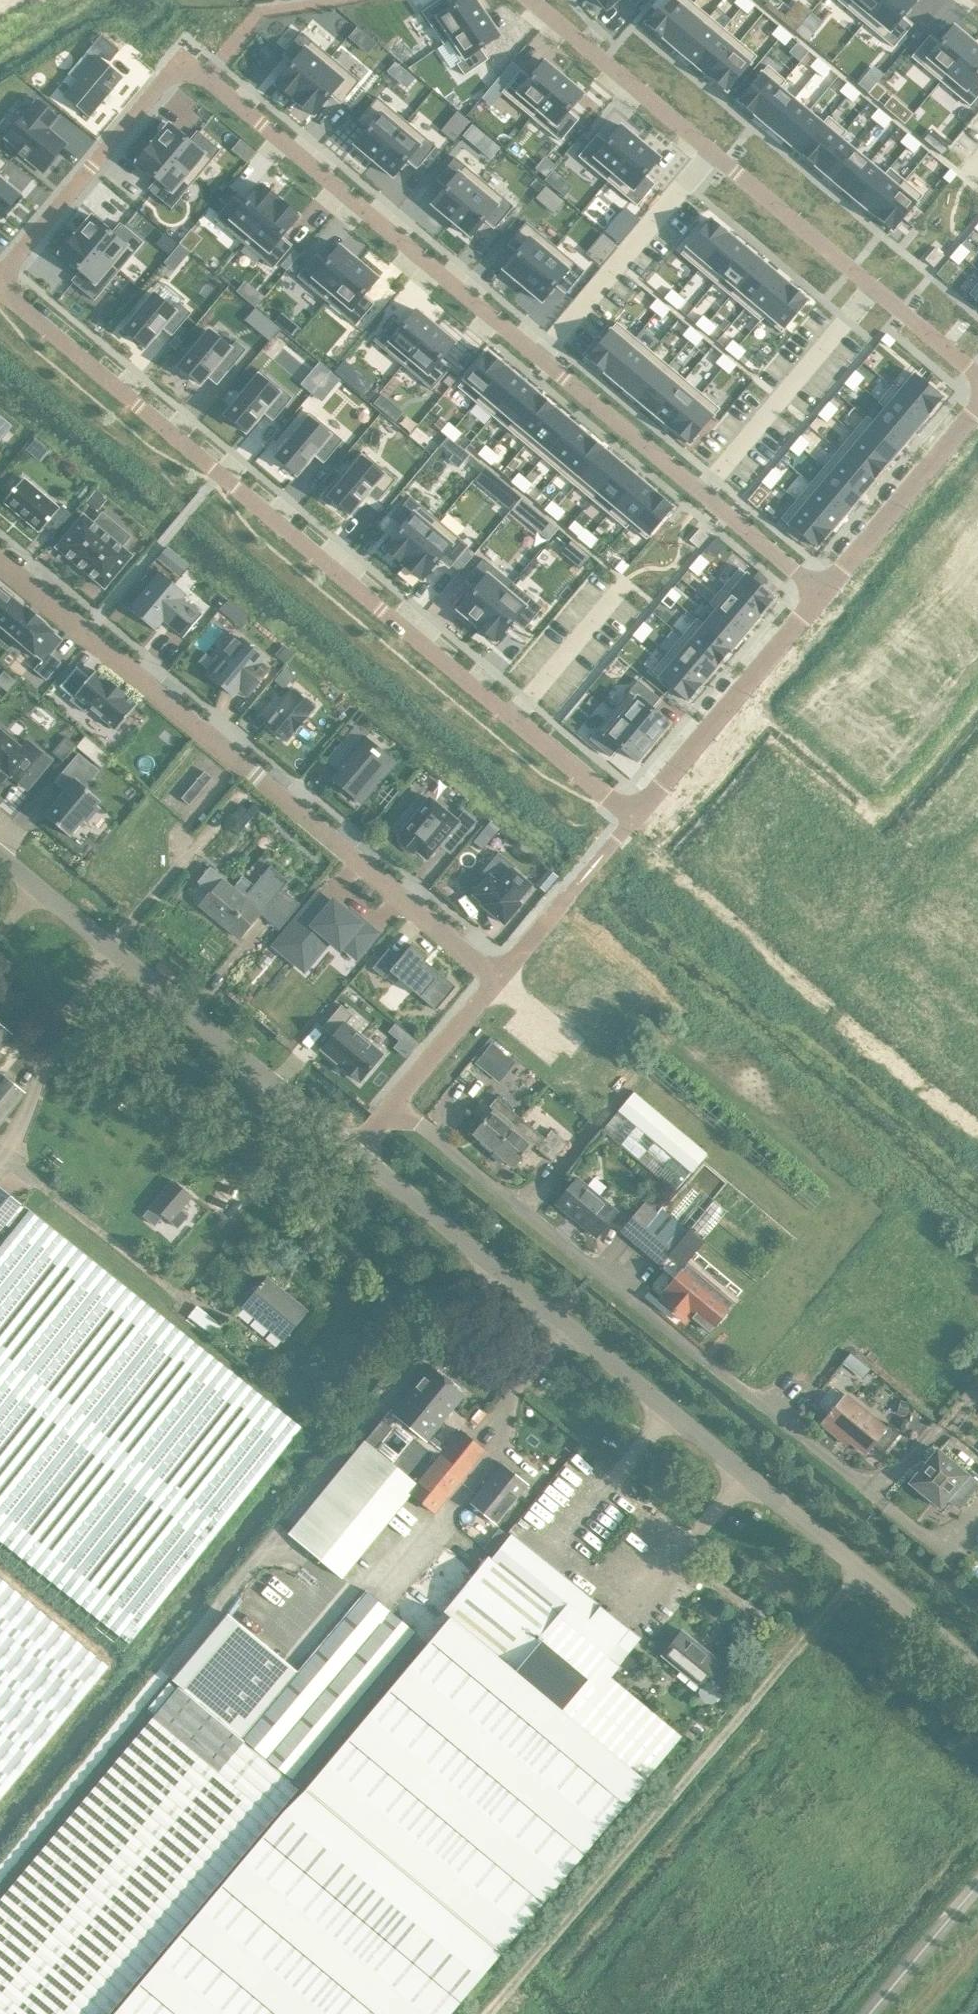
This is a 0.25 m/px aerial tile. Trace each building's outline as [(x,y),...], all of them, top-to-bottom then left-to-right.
[(422,12),(444,44),(448,42),(447,41),(485,15),(475,0),(463,0),(452,7),(447,0),(440,0),(422,12)] [(606,10),(618,0),(598,0),(606,10)] [(645,23),(662,37),(692,2),(690,0),(665,0),(645,23)] [(741,8),(747,13),(754,5),(748,0),(741,8)] [(864,23),(884,0),(837,0),(864,23)] [(864,23),(894,47),(912,26),(902,17),(916,0),(884,0),(864,23)] [(692,2),(662,37),(678,51),(708,15),(692,2)] [(485,15),(447,41),(448,42),(461,61),(457,64),(465,75),(488,59),(480,49),(499,36),(485,15)] [(708,15),(678,51),(694,64),(724,29),(708,15)] [(779,26),(772,34),(778,39),(785,31),(779,26)] [(929,36),(911,57),(941,81),(973,42),(954,26),(939,44),(929,36)] [(724,29),(694,64),(710,78),(740,42),(724,29)] [(785,31),(778,39),(785,45),(792,37),(785,31)] [(293,62),(276,83),(295,99),(331,57),(301,32),(283,54),(293,62)] [(740,42),(710,78),(727,92),(757,56),(740,42)] [(941,81),(970,106),(977,96),(977,76),(977,46),(973,42),(941,81)] [(97,56),(64,96),(90,118),(123,77),(97,56)] [(331,57),(295,99),(314,115),(332,94),(342,102),(360,81),(331,57)] [(817,58),(810,66),(817,72),(824,63),(817,58)] [(520,71),(502,92),(531,117),(564,78),(545,62),(530,79),(520,71)] [(824,63),(817,72),(823,77),(830,69),(824,63)] [(767,66),(738,101),(754,114),(783,79),(767,66)] [(564,78),(531,117),(560,141),(578,120),(568,111),(583,94),(564,78)] [(783,79),(754,114),(769,127),(792,99),(779,88),(786,81),(783,79)] [(847,83),(840,91),(846,96),(853,88),(847,83)] [(853,88),(846,96),(853,102),(860,93),(853,88)] [(370,127),(355,144),(374,161),(407,122),(377,97),(360,118),(370,127)] [(792,99),(769,127),(784,140),(808,112),(792,99)] [(37,100),(6,138),(21,151),(18,155),(19,155),(21,153),(25,157),(24,159),(24,160),(26,158),(43,172),(66,144),(49,129),(58,117),(37,100)] [(878,109),(871,117),(877,123),(884,114),(878,109)] [(808,112),(784,140),(800,153),(830,117),(828,116),(822,124),(808,112)] [(884,114),(877,123),(884,128),(891,120),(884,114)] [(830,117),(800,153),(815,166),(845,130),(830,117)] [(407,122),(374,161),(393,177),(408,159),(418,168),(436,146),(407,122)] [(169,124),(153,143),(196,179),(220,150),(199,132),(191,142),(169,124)] [(596,135),(579,156),(608,181),(640,142),(621,126),(606,144),(596,135)] [(845,130),(815,166),(831,179),(854,151),(840,139),(846,132),(845,130)] [(907,133),(901,142),(907,147),(914,139),(907,133)] [(914,139),(907,147),(914,153),(920,144),(914,139)] [(640,142),(608,181),(637,205),(655,184),(645,176),(660,158),(640,142)] [(153,143),(137,163),(158,180),(150,190),(171,208),(196,179),(153,143)] [(854,151),(831,179),(846,192),(870,164),(854,151)] [(447,187),(432,205),(452,221),(484,182),(455,157),(437,178),(447,187)] [(870,164),(846,192),(862,205),(885,177),(870,164)] [(950,169),(943,177),(949,183),(956,174),(950,169)] [(11,205),(20,194),(0,177),(0,218),(11,205)] [(885,177),(862,205),(877,218),(907,182),(904,179),(897,187),(885,177)] [(484,182),(452,221),(471,237),(486,219),(496,227),(514,206),(484,182)] [(907,182),(877,218),(893,231),(923,195),(907,182)] [(233,198),(215,219),(244,244),(280,201),(261,185),(243,206),(233,198)] [(280,201),(244,244),(273,268),(291,247),(281,238),(299,217),(280,201)] [(92,216),(76,235),(119,271),(143,242),(122,224),(114,234),(92,216)] [(711,219),(681,254),(697,268),(727,232),(711,219)] [(520,252),(505,269),(524,285),(556,247),(526,222),(509,243),(520,252)] [(727,232),(697,268),(713,281),(743,246),(727,232)] [(76,235),(60,254),(81,272),(73,282),(94,300),(119,271),(76,235)] [(961,245),(955,251),(964,258),(969,252),(961,245)] [(315,255),(297,277),(326,301),(359,262),(340,246),(325,264),(315,255)] [(743,246),(713,281),(729,294),(758,259),(743,246)] [(556,247),(524,285),(542,300),(556,284),(566,292),(584,271),(556,247)] [(935,247),(925,259),(934,267),(944,255),(935,247)] [(955,251),(950,258),(958,265),(964,258),(955,251)] [(758,259),(729,294),(745,308),(774,272),(758,259)] [(359,262),(326,301),(355,326),(373,304),(363,296),(378,278),(359,262)] [(774,272),(745,308),(761,321),(764,317),(790,286),(774,272)] [(969,294),(977,301),(977,283),(969,294)] [(790,286),(764,317),(781,332),(808,300),(790,286)] [(672,290),(665,298),(671,303),(678,295),(672,290)] [(154,294),(124,330),(145,347),(163,326),(173,334),(191,313),(181,304),(175,311),(154,294)] [(678,295),(671,303),(677,308),(684,300),(678,295)] [(657,299),(650,307),(656,312),(663,304),(657,299)] [(663,304),(656,312),(663,318),(670,310),(663,304)] [(392,319),(374,341),(403,365),(435,326),(416,310),(402,328),(392,319)] [(703,316),(696,324),(702,329),(709,321),(703,316)] [(709,321),(702,329),(709,335),(716,326),(709,321)] [(617,322),(587,358),(604,372),(634,337),(617,322)] [(435,326),(403,365),(432,390),(450,369),(440,360),(455,342),(435,326)] [(690,327),(683,335),(689,340),(696,332),(690,327)] [(209,331),(179,367),(183,369),(181,372),(194,383),(196,381),(200,384),(218,363),(228,371),(246,350),(236,341),(230,348),(209,331)] [(696,332),(689,340),(696,346),(703,337),(696,332)] [(886,334),(881,340),(889,347),(895,340),(886,334)] [(634,337),(604,372),(621,387),(651,351),(634,337)] [(732,340),(725,348),(732,354),(739,346),(732,340)] [(739,346),(732,354),(738,359),(745,351),(739,346)] [(651,351),(621,387),(638,401),(668,365),(651,351)] [(488,352),(458,387),(475,401),(504,366),(488,352)] [(723,354),(716,362),(722,368),(729,360),(723,354)] [(729,360),(722,368),(729,373),(736,365),(729,360)] [(668,365),(638,401),(655,415),(685,380),(668,365)] [(504,366),(475,401),(492,415),(521,380),(504,366)] [(855,371),(850,377),(858,384),(864,378),(855,371)] [(261,372),(225,415),(246,432),(264,411),(274,419),(292,398),(261,372)] [(915,374),(900,391),(928,415),(943,397),(915,374)] [(850,377),(845,384),(853,391),(858,384),(850,377)] [(521,380),(492,415),(508,430),(538,394),(521,380)] [(685,380),(655,415),(673,430),(702,394),(685,380)] [(893,385),(878,402),(886,408),(914,432),(928,415),(900,391),(893,385)] [(538,394),(508,430),(525,444),(555,408),(538,394)] [(702,394),(673,430),(690,444),(719,409),(702,394)] [(829,402),(824,409),(832,415),(837,409),(829,402)] [(555,408),(525,444),(542,458),(572,422),(555,408)] [(886,408),(874,422),(902,446),(914,432),(886,408)] [(824,409),(818,415),(827,422),(832,415),(824,409)] [(312,414),(276,457),(297,474),(315,453),(325,462),(343,440),(312,414)] [(866,416),(852,433),(888,463),(902,446),(874,422),(866,416)] [(11,426),(0,417),(0,439),(11,426)] [(572,422),(542,458),(559,472),(589,437),(572,422)] [(448,423),(441,431),(448,436),(455,428),(448,423)] [(455,428),(448,436),(454,441),(461,433),(455,428)] [(852,433),(838,450),(873,480),(888,463),(852,433)] [(801,436),(795,442),(803,449),(809,443),(801,436)] [(589,437),(559,472),(576,486),(606,451),(589,437)] [(795,442),(790,449),(798,456),(803,449),(795,442)] [(486,445),(479,454),(485,459),(492,451),(486,445)] [(838,450),(824,467),(859,497),(873,480),(838,450)] [(492,451),(485,459),(491,464),(498,456),(492,451)] [(606,451),(576,486),(593,500),(622,465),(606,451)] [(365,454),(329,496),(350,514),(368,492),(378,501),(396,480),(365,454)] [(622,465),(593,500),(610,514),(639,479),(622,465)] [(824,467),(810,484),(845,514),(859,497),(824,467)] [(773,469),(767,476),(776,483),(781,476),(773,469)] [(519,473),(512,481),(518,487),(525,479),(519,473)] [(767,476),(762,482),(770,489),(776,483),(767,476)] [(23,478),(4,501),(40,532),(45,526),(54,534),(71,514),(61,506),(59,508),(23,478)] [(525,479),(518,487),(524,492),(531,484),(525,479)] [(639,479),(610,514),(626,528),(629,524),(629,525),(656,493),(639,479)] [(810,484),(795,501),(831,531),(845,514),(810,484)] [(656,493),(629,525),(646,539),(673,507),(656,493)] [(402,526),(384,548),(403,564),(439,521),(410,496),(392,518),(402,526)] [(552,501),(545,509),(551,514),(558,506),(552,501)] [(795,501),(781,518),(816,548),(831,531),(795,501)] [(558,506),(551,514),(558,520),(564,512),(558,506)] [(57,546),(56,547),(57,549),(58,548),(103,587),(105,589),(106,587),(131,557),(133,555),(131,554),(122,547),(131,537),(106,515),(97,526),(85,516),(83,514),(82,516),(57,546)] [(439,521),(403,564),(422,580),(440,558),(450,567),(468,546),(439,521)] [(694,534),(689,540),(698,548),(703,542),(708,536),(699,528),(694,534)] [(585,529),(578,537),(584,542),(591,534),(585,529)] [(591,534),(584,542),(591,548),(598,539),(591,534)] [(700,555),(695,562),(703,569),(708,562),(700,555)] [(475,588),(458,610),(477,626),(506,590),(488,574),(494,567),(483,558),(465,580),(475,588)] [(622,560),(615,568),(622,574),(629,565),(622,560)] [(695,562),(689,568),(698,575),(703,569),(695,562)] [(739,568),(724,585),(760,615),(774,598),(739,568)] [(129,607),(128,608),(156,631),(157,630),(156,629),(164,620),(183,636),(182,637),(183,638),(202,614),(201,613),(201,614),(182,598),(185,594),(186,595),(187,594),(159,571),(158,572),(159,573),(130,607),(129,607)] [(506,590),(477,626),(496,642),(514,620),(524,629),(542,607),(512,582),(506,590)] [(724,585),(709,603),(717,610),(717,609),(745,632),(760,615),(724,585)] [(4,629),(23,607),(11,598),(12,596),(3,588),(1,589),(0,588),(0,625),(4,629)] [(672,589),(667,595),(675,602),(681,595),(672,589)] [(667,595),(662,601),(670,608),(675,602),(667,595)] [(229,600),(221,609),(231,617),(238,608),(229,600)] [(23,607),(4,629),(42,661),(34,670),(46,680),(61,662),(50,653),(61,639),(43,625),(45,623),(27,608),(26,610),(23,607)] [(704,625),(703,626),(731,649),(745,632),(717,609),(717,610),(704,625)] [(697,618),(681,637),(717,666),(731,649),(703,626),(704,625),(697,618)] [(644,622),(639,629),(647,636),(652,629),(644,622)] [(639,629),(633,635),(641,642),(647,636),(639,629)] [(681,637),(667,654),(702,684),(717,666),(681,637)] [(229,654),(210,677),(232,695),(240,686),(249,694),(268,672),(259,664),(264,657),(243,639),(239,643),(235,639),(225,651),(229,654)] [(667,654),(652,671),(688,701),(702,684),(667,654)] [(77,667),(60,687),(73,697),(70,700),(87,714),(90,710),(115,731),(137,705),(124,694),(125,693),(111,681),(110,682),(96,670),(89,678),(77,667)] [(638,680),(614,710),(653,742),(669,723),(651,708),(660,698),(638,680)] [(293,690),(265,723),(287,741),(314,708),(293,690)] [(614,710),(589,739),(611,757),(619,747),(637,762),(653,742),(614,710)] [(342,764),(330,778),(355,799),(386,762),(362,742),(365,738),(354,728),(332,755),(342,764)] [(3,770),(17,782),(19,780),(29,788),(52,761),(42,752),(41,753),(27,741),(21,749),(15,744),(18,740),(5,730),(3,733),(0,731),(0,773),(3,770)] [(86,735),(76,746),(101,767),(110,757),(86,735)] [(66,790),(45,816),(70,837),(83,821),(86,824),(100,807),(97,804),(98,803),(100,800),(85,787),(99,771),(78,754),(62,773),(55,782),(66,790)] [(205,771),(182,798),(189,804),(212,777),(205,771)] [(415,817),(399,835),(402,838),(400,841),(413,852),(416,849),(427,859),(445,837),(456,846),(476,822),(464,812),(457,821),(430,799),(428,801),(420,795),(407,810),(415,817)] [(246,808),(231,826),(240,833),(255,815),(246,808)] [(211,867),(198,883),(210,893),(200,906),(241,940),(261,915),(279,929),(300,904),(281,889),(288,881),(271,866),(247,894),(236,885),(234,888),(223,879),(224,877),(211,867)] [(490,876),(474,895),(483,903),(482,904),(504,923),(520,904),(517,901),(531,885),(511,869),(499,884),(490,876)] [(318,895),(276,945),(297,963),(322,932),(340,948),(343,945),(357,957),(377,933),(360,919),(357,922),(334,902),(331,905),(318,895)] [(389,948),(372,968),(385,978),(390,972),(436,1010),(456,986),(425,961),(428,958),(412,944),(400,958),(389,948)] [(341,1004),(322,1027),(334,1038),(324,1050),(346,1068),(345,1069),(359,1081),(382,1054),(346,1024),(353,1015),(341,1004)] [(117,1016),(121,1012),(116,1008),(112,1012),(117,1016)] [(12,1034),(10,1032),(10,1028),(4,1023),(0,1024),(0,1049),(12,1034)] [(495,1038),(477,1060),(502,1080),(519,1058),(495,1038)] [(25,1093),(3,1076),(0,1080),(0,1123),(25,1093)] [(635,1092),(602,1130),(675,1191),(707,1153),(635,1092)] [(493,1152),(521,1118),(497,1099),(491,1106),(494,1109),(473,1135),(493,1152)] [(521,1118),(493,1152),(514,1169),(533,1145),(552,1162),(568,1143),(552,1130),(545,1139),(521,1118)] [(596,1238),(617,1212),(577,1178),(556,1204),(596,1238)] [(173,1181),(144,1215),(154,1225),(163,1214),(178,1227),(187,1216),(180,1210),(192,1197),(173,1181)] [(21,1204),(0,1188),(0,1231),(21,1204)] [(659,1268),(671,1277),(684,1262),(686,1259),(675,1250),(688,1235),(686,1233),(658,1210),(646,1200),(620,1230),(662,1265),(659,1268)] [(11,1219),(18,1223),(30,1206),(23,1201),(11,1219)] [(0,1248),(0,1541),(130,1644),(302,1428),(30,1210),(0,1248)] [(709,1283),(684,1262),(671,1277),(674,1280),(663,1293),(665,1294),(660,1300),(685,1322),(690,1315),(709,1331),(733,1303),(718,1290),(726,1281),(717,1274),(709,1283)] [(283,1340),(307,1311),(267,1278),(263,1283),(262,1282),(258,1286),(259,1287),(243,1307),(283,1340)] [(224,1323),(198,1305),(190,1317),(216,1335),(224,1323)] [(851,1352),(845,1361),(865,1374),(871,1365),(851,1352)] [(432,1366),(396,1410),(429,1438),(466,1393),(432,1366)] [(883,1453),(900,1433),(889,1424),(886,1428),(846,1395),(822,1424),(839,1438),(842,1434),(865,1453),(872,1444),(883,1453)] [(392,1407),(289,1534),(342,1577),(410,1493),(435,1513),(485,1450),(460,1430),(445,1450),(429,1438),(396,1410),(392,1407)] [(977,1484),(977,1483),(937,1449),(911,1483),(932,1500),(938,1491),(948,1499),(957,1488),(967,1497),(977,1484)] [(471,1502),(496,1523),(528,1485),(502,1464),(471,1502)] [(486,1544),(495,1551),(508,1534),(500,1527),(486,1544)] [(568,1645),(601,1606),(512,1535),(492,1559),(489,1556),(476,1572),(444,1610),(506,1662),(527,1637),(535,1643),(547,1628),(568,1645)] [(112,1667),(0,1575),(0,1804),(112,1667)] [(231,1616),(175,1683),(179,1686),(290,1779),(415,1632),(366,1591),(298,1672),(231,1616)] [(680,1736),(607,1676),(610,1673),(623,1684),(643,1658),(631,1648),(639,1637),(601,1606),(568,1645),(547,1628),(535,1643),(527,1637),(506,1662),(646,1777),(680,1736)] [(506,1662),(444,1610),(443,1612),(449,1617),(304,1790),(115,2013),(447,2013),(646,1777),(506,1662)] [(682,1630),(662,1655),(701,1688),(699,1691),(701,1696),(707,1701),(712,1702),(717,1699),(723,1691),(735,1676),(721,1664),(722,1663),(682,1630)] [(0,1900),(0,2013),(109,2013),(300,1787),(290,1779),(179,1686),(153,1717),(0,1900)]
